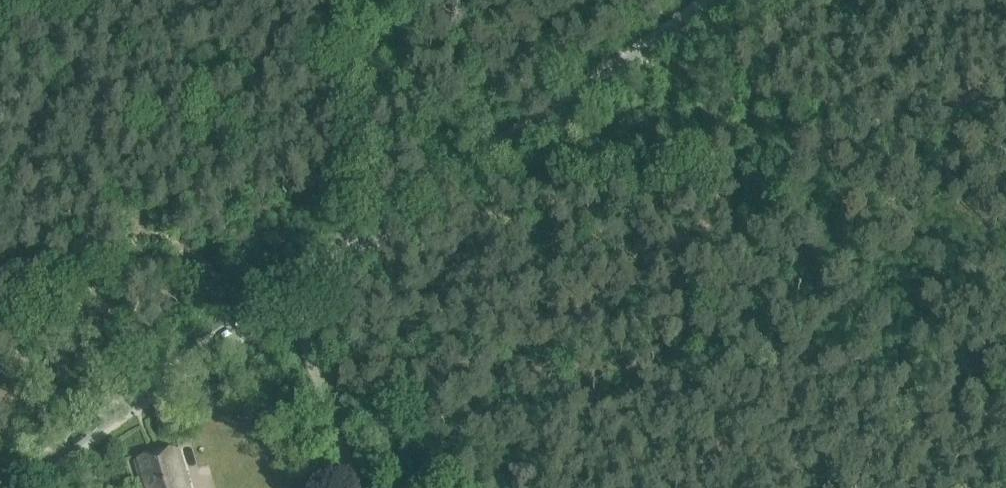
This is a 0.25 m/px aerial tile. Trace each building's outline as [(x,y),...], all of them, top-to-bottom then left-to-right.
[(253,384),(245,388),(250,397),(258,392),(253,384)] [(242,419),(253,424),(257,413),(246,409),(242,419)] [(180,449),(134,461),(143,487),(191,487),(180,449)]
